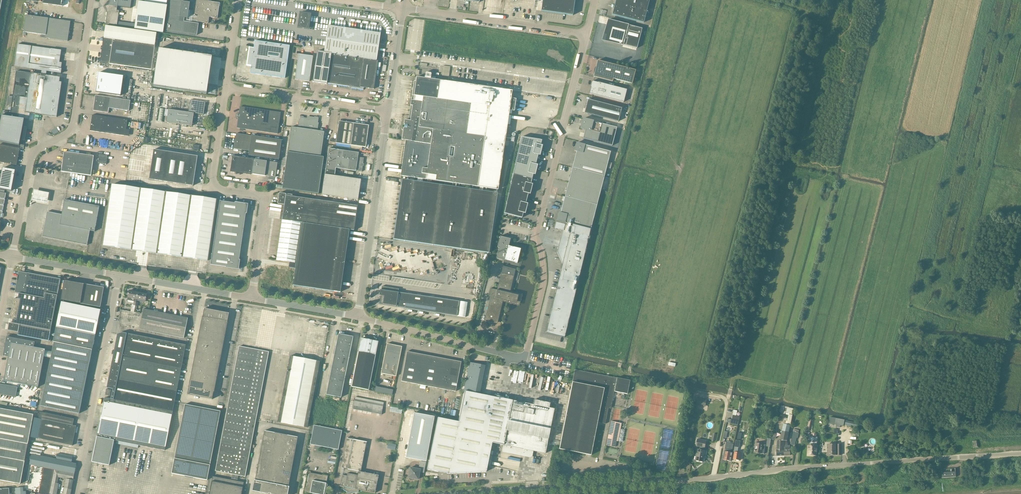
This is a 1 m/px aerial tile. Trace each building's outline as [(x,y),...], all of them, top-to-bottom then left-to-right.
[(108,5),(105,25),(117,27),(119,11),(117,11),(117,7),(130,8),(131,0),(108,0),(108,5)] [(144,2),(138,1),(134,29),(163,33),(167,6),(166,6),(167,0),(145,0),(144,2)] [(219,3),(208,1),(208,0),(196,0),(195,2),(193,2),(191,1),(190,1),(188,0),(170,0),(166,31),(196,35),(197,22),(208,23),(209,17),(217,19),(219,3)] [(541,11),(573,15),(575,0),(542,0),(541,11)] [(612,15),(643,23),(649,0),(616,0),(612,15)] [(298,27),(308,28),(310,14),(300,13),(298,27)] [(67,41),(70,22),(26,15),(23,32),(45,35),(45,36),(47,38),(67,41)] [(608,20),(603,40),(637,48),(642,29),(608,20)] [(103,38),(100,63),(151,70),(156,33),(105,26),(103,38)] [(324,52),(331,53),(376,60),(380,33),(328,26),(324,52)] [(285,78),(289,46),(255,41),(254,48),(249,47),(246,66),(251,66),(250,73),(285,78)] [(62,63),(59,63),(61,51),(17,44),(14,67),(41,71),(47,72),(61,74),(62,69),(61,69),(62,63)] [(158,49),(153,86),(206,94),(212,57),(158,49)] [(326,84),(327,83),(331,53),(324,52),(317,51),(312,82),(326,84)] [(331,53),(327,83),(351,87),(351,88),(363,90),(364,88),(374,89),(378,61),(376,60),(331,53)] [(309,82),(313,56),(298,54),(295,80),(309,82)] [(598,61),(594,74),(593,77),(612,82),(613,79),(632,84),(635,70),(598,61)] [(19,145),(24,119),(25,113),(30,114),(57,117),(61,83),(59,82),(60,78),(46,76),(47,72),(41,71),(41,75),(31,73),(16,71),(9,117),(5,116),(3,116),(0,115),(0,117),(0,142),(19,145)] [(404,120),(402,140),(407,141),(406,148),(402,176),(418,178),(423,179),(428,180),(431,180),(453,183),(459,184),(469,186),(473,186),(477,187),(480,187),(483,188),(498,190),(509,110),(514,111),(516,99),(511,98),(512,91),(440,81),(430,79),(431,74),(430,73),(426,72),(425,73),(424,78),(416,77),(414,96),(413,101),(411,100),(410,106),(412,106),(410,121),(404,120)] [(99,73),(96,92),(121,96),(123,76),(99,73)] [(627,90),(592,81),(589,94),(623,102),(627,90)] [(130,101),(110,98),(95,96),(93,111),(108,113),(109,108),(128,111),(130,101)] [(588,99),(584,113),(618,122),(622,108),(588,99)] [(188,112),(168,109),(167,116),(166,122),(192,126),(193,113),(203,115),(205,102),(190,100),(188,112)] [(277,134),(280,113),(240,107),(237,128),(277,134)] [(129,130),(126,130),(127,120),(92,115),(90,131),(128,136),(129,130)] [(291,127),(288,148),(282,189),(318,194),(323,157),(320,157),(324,132),(316,131),(316,128),(317,128),(318,118),(311,117),(311,119),(300,117),(299,125),(299,128),(291,127)] [(617,128),(583,119),(580,129),(585,130),(583,138),(612,146),(617,128)] [(339,121),(339,122),(336,140),(336,143),(350,145),(365,147),(368,125),(354,123),(339,121)] [(281,140),(236,133),(234,149),(249,151),(248,156),(278,160),(281,140)] [(519,145),(541,151),(542,146),(540,145),(542,140),(539,140),(521,137),(519,145)] [(576,151),(575,156),(607,164),(610,152),(576,143),(574,151),(576,151)] [(16,165),(20,149),(0,145),(0,162),(16,165)] [(540,156),(541,151),(519,145),(517,155),(537,160),(538,155),(540,156)] [(325,170),(335,171),(335,168),(362,172),(364,158),(358,157),(358,153),(328,148),(325,170)] [(193,186),(197,156),(153,150),(149,179),(193,186)] [(91,176),(94,156),(64,152),(61,172),(91,176)] [(98,163),(106,164),(107,155),(99,154),(98,163)] [(515,165),(536,170),(537,165),(535,164),(537,160),(517,155),(515,165)] [(275,177),(277,163),(233,156),(230,171),(269,176),(275,177)] [(607,164),(575,156),(572,168),(604,176),(607,164)] [(535,175),(536,170),(515,165),(513,174),(532,179),(533,174),(535,175)] [(11,191),(15,171),(2,168),(1,174),(0,174),(0,189),(11,191)] [(35,174),(40,175),(39,180),(52,182),(54,171),(36,168),(35,174)] [(604,176),(572,168),(568,182),(600,191),(604,176)] [(334,176),(335,171),(325,170),(324,174),(321,194),(323,194),(338,197),(358,199),(360,180),(334,176)] [(531,184),(532,179),(513,174),(510,184),(531,189),(532,184),(531,184)] [(402,179),(393,239),(489,253),(497,193),(482,191),(483,188),(480,187),(480,191),(472,189),(472,188),(473,186),(469,186),(469,189),(459,188),(459,184),(453,183),(452,187),(431,184),(431,180),(428,180),(427,183),(422,182),(423,179),(418,178),(417,180),(417,182),(402,179)] [(600,191),(568,182),(565,197),(597,205),(600,191)] [(508,194),(527,199),(528,194),(530,194),(531,189),(510,184),(511,184),(508,194)] [(216,200),(140,189),(112,185),(103,246),(208,261),(216,200)] [(34,189),(32,199),(47,202),(49,192),(34,189)] [(282,220),(276,260),(289,262),(289,267),(295,268),(293,285),(324,290),(332,291),(340,292),(344,264),(345,258),(346,259),(346,258),(345,258),(349,230),(354,230),(357,206),(337,203),(338,197),(323,194),(322,201),(315,200),(292,197),(292,195),(279,193),(279,194),(277,203),(277,204),(284,205),(284,206),(282,220)] [(526,203),(527,199),(508,194),(509,194),(506,204),(526,209),(528,204),(526,203)] [(597,205),(565,197),(562,209),(594,217),(597,205)] [(95,232),(99,206),(64,200),(62,215),(47,212),(42,237),(87,245),(90,231),(95,232)] [(247,205),(219,201),(210,265),(238,269),(247,205)] [(525,214),(526,209),(506,204),(504,213),(522,218),(523,213),(525,214)] [(590,229),(594,217),(562,209),(560,213),(559,213),(557,221),(590,229)] [(562,264),(546,333),(564,338),(590,229),(557,221),(555,228),(562,230),(557,252),(562,264)] [(499,248),(496,258),(517,263),(521,249),(509,246),(510,239),(500,236),(497,247),(499,248)] [(499,290),(510,293),(516,269),(503,266),(501,273),(503,273),(499,290)] [(51,327),(60,279),(28,273),(19,272),(18,276),(17,281),(15,292),(18,293),(17,299),(20,299),(16,320),(13,319),(12,323),(50,331),(51,327)] [(104,288),(84,284),(64,281),(61,301),(100,308),(104,288)] [(444,299),(412,294),(399,293),(398,293),(399,289),(382,286),(381,290),(380,290),(379,296),(380,296),(379,304),(396,306),(397,306),(397,307),(442,314),(444,299)] [(510,293),(499,290),(490,288),(488,296),(490,297),(484,321),(496,323),(501,300),(518,304),(520,295),(510,293)] [(137,299),(138,293),(129,291),(128,298),(127,300),(134,302),(136,302),(137,299)] [(147,295),(138,293),(137,299),(145,301),(147,295)] [(16,320),(20,299),(14,298),(10,319),(16,320)] [(61,302),(56,327),(54,342),(41,406),(79,414),(92,350),(95,335),(101,310),(61,302)] [(184,338),(188,318),(143,309),(139,329),(144,331),(144,330),(184,338)] [(229,313),(204,309),(187,395),(188,395),(212,399),(229,313)] [(17,335),(27,337),(49,341),(49,338),(50,331),(9,323),(8,330),(18,332),(17,335)] [(114,355),(181,368),(185,345),(122,333),(118,335),(114,355)] [(338,334),(337,341),(344,343),(346,336),(338,334)] [(353,337),(346,336),(344,343),(351,344),(353,337)] [(38,387),(45,350),(34,347),(35,342),(7,337),(3,356),(8,357),(4,381),(38,387)] [(368,390),(375,356),(378,342),(361,339),(358,353),(358,352),(351,387),(368,390)] [(337,341),(335,348),(343,350),(344,343),(337,341)] [(351,344),(344,343),(343,350),(350,351),(351,344)] [(396,376),(402,347),(387,344),(381,374),(396,376)] [(239,347),(216,471),(232,474),(238,475),(245,476),(260,398),(268,353),(240,347),(239,347)] [(341,356),(343,350),(335,348),(334,355),(341,356)] [(350,351),(343,350),(341,356),(349,358),(350,351)] [(410,383),(416,353),(407,352),(401,381),(410,383)] [(461,362),(416,353),(410,383),(455,392),(461,362)] [(109,378),(176,392),(181,368),(114,355),(109,378)] [(339,366),(341,356),(334,355),(332,364),(339,366)] [(349,358),(341,356),(339,366),(347,367),(349,358)] [(319,362),(290,357),(278,422),(307,428),(319,362)] [(464,391),(479,394),(485,366),(469,363),(464,391)] [(337,375),(339,366),(332,364),(330,374),(337,375)] [(339,366),(337,375),(345,377),(347,367),(339,366)] [(575,370),(559,449),(591,455),(598,422),(605,424),(608,408),(611,409),(614,391),(627,394),(629,380),(575,370)] [(336,382),(337,375),(330,374),(329,381),(336,382)] [(345,377),(337,375),(336,382),(343,384),(345,377)] [(113,390),(111,399),(173,412),(176,392),(109,378),(107,388),(113,390)] [(335,389),(336,382),(329,381),(327,388),(335,389)] [(342,391),(343,384),(336,382),(335,389),(342,391)] [(18,387),(0,384),(0,394),(16,397),(18,387)] [(391,395),(392,389),(373,386),(372,392),(391,395)] [(335,389),(327,388),(326,395),(333,396),(335,389)] [(341,398),(342,391),(335,389),(333,396),(341,398)] [(438,416),(427,469),(448,474),(486,472),(487,465),(491,466),(492,456),(489,456),(492,443),(505,445),(504,450),(532,456),(533,451),(545,454),(554,409),(479,394),(464,391),(458,420),(438,416)] [(173,412),(111,399),(105,398),(97,437),(115,441),(165,451),(173,412)] [(697,398),(695,405),(705,407),(707,400),(697,398)] [(354,401),(353,409),(381,415),(383,406),(354,401)] [(221,412),(185,405),(171,473),(207,480),(221,412)] [(28,443),(33,415),(0,409),(0,437),(28,443)] [(775,456),(784,455),(784,446),(783,441),(787,440),(792,415),(793,411),(788,409),(787,414),(789,415),(788,421),(786,420),(785,424),(783,424),(780,441),(777,440),(777,450),(777,452),(775,452),(775,456)] [(730,424),(730,423),(738,425),(740,416),(736,415),(737,411),(733,410),(732,420),(727,419),(726,423),(730,424)] [(72,446),(76,426),(73,426),(74,419),(40,412),(38,419),(42,419),(38,439),(72,446)] [(414,413),(407,448),(408,448),(407,457),(415,458),(415,460),(426,462),(434,417),(414,413)] [(830,417),(829,423),(836,425),(836,427),(840,427),(840,425),(843,426),(844,420),(830,417)] [(619,426),(611,424),(607,445),(615,447),(619,426)] [(342,431),(314,426),(310,445),(338,450),(342,431)] [(253,490),(272,493),(287,493),(298,437),(264,431),(253,490)] [(28,443),(0,437),(0,480),(20,484),(28,443)] [(110,466),(115,441),(97,437),(92,462),(110,466)] [(817,445),(816,445),(816,437),(809,437),(809,443),(808,443),(808,455),(816,455),(817,445)] [(347,492),(347,493),(348,493),(351,493),(358,493),(359,490),(375,493),(379,475),(361,472),(367,442),(347,438),(341,468),(344,469),(340,487),(344,488),(343,490),(347,492)] [(698,449),(695,460),(703,462),(704,457),(705,455),(706,455),(706,451),(703,451),(704,448),(705,448),(706,441),(698,439),(696,446),(700,447),(699,450),(698,449)] [(753,452),(764,454),(765,444),(755,442),(753,452)] [(828,455),(842,455),(841,444),(827,445),(828,455)] [(56,460),(71,463),(73,457),(57,454),(56,460)] [(30,465),(44,468),(54,470),(49,493),(55,493),(58,477),(66,479),(63,493),(70,493),(73,479),(76,466),(76,464),(71,463),(56,460),(32,455),(30,465)] [(410,468),(408,478),(409,478),(409,479),(409,480),(410,480),(412,480),(413,479),(418,479),(419,472),(424,473),(425,462),(420,461),(419,469),(410,468)] [(40,493),(49,493),(54,470),(44,468),(39,493),(40,493)] [(328,485),(327,484),(326,484),(328,476),(309,473),(307,487),(306,487),(305,487),(305,488),(304,490),(304,491),(305,492),(314,493),(326,493),(328,486),(328,485)] [(212,476),(209,493),(211,493),(242,493),(244,482),(212,476)]
